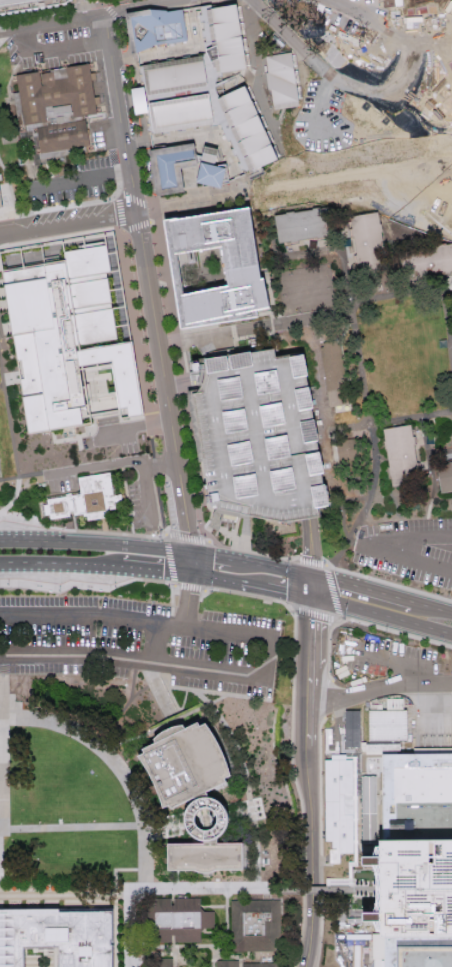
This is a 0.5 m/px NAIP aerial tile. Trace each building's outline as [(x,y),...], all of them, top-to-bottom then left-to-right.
[(65,4),(0,14),(0,0),(70,0),(65,4)] [(217,74),(205,9),(236,4),(248,68),(217,74)] [(152,46),(137,53),(132,54),(125,12),(150,9),(167,11),(182,9),(186,41),(152,46)] [(270,107),(262,53),(289,49),(297,102),(270,107)] [(132,89),(135,88),(145,87),(142,65),(203,55),(208,87),(148,96),(149,102),(208,93),(213,124),(154,133),(150,110),(138,112),(136,113),(132,89)] [(101,113),(88,115),(93,150),(37,159),(31,130),(25,131),(19,95),(15,96),(11,75),(92,62),(101,113)] [(140,108),(139,85),(126,86),(127,109),(140,108)] [(278,159),(249,172),(216,98),(245,85),(278,159)] [(156,196),(148,149),(193,142),(197,166),(180,168),(184,192),(156,196)] [(221,188),(196,182),(204,145),(217,149),(214,165),(226,167),(221,188)] [(333,205),(337,232),(278,241),(274,214),(333,205)] [(164,218),(249,206),(260,276),(263,276),(269,307),(256,309),(257,315),(180,327),(164,218)] [(350,215),(377,211),(387,269),(360,273),(350,215)] [(399,251),(451,242),(451,270),(404,278),(399,251)] [(4,285),(47,278),(44,263),(66,259),(65,251),(106,244),(110,271),(106,272),(118,343),(131,341),(143,414),(120,419),(119,415),(91,419),(91,423),(28,433),(20,379),(24,378),(20,360),(16,360),(4,285)] [(189,362),(210,358),(276,347),(277,355),(303,351),(330,506),(319,508),(320,516),(308,518),(283,522),(217,511),(216,501),(208,503),(202,462),(197,463),(186,389),(194,388),(193,382),(189,362)] [(392,486),(383,428),(411,424),(420,482),(392,486)] [(437,465),(451,463),(451,490),(441,492),(437,465)] [(36,495),(78,488),(77,476),(109,470),(114,515),(86,518),(85,512),(39,518),(36,495)] [(405,738),(404,696),(385,697),(385,708),(368,708),(368,738),(405,738)] [(358,709),(343,709),(344,747),(359,747),(358,709)] [(216,798),(220,801),(224,806),(227,811),(229,817),(228,823),(226,829),(222,835),(217,838),(217,843),(242,843),(243,870),(216,869),(212,872),(205,873),(198,872),(194,870),(168,870),(167,843),(203,843),(204,841),(198,840),(193,838),(189,834),(186,829),(184,824),(184,818),(185,813),(188,807),(191,803),(194,800),(193,798),(171,809),(169,805),(163,808),(161,800),(158,793),(155,785),(150,775),(144,765),(137,756),(143,753),(141,749),(155,742),(154,739),(158,734),(164,730),(171,727),(177,725),(183,724),(185,728),(198,722),(200,726),(206,723),(211,730),(216,738),(222,750),(227,762),(231,774),(225,778),(227,782),(206,792),(208,796),(216,798)] [(382,754),(383,841),(383,886),(384,937),(384,966),(451,966),(451,753),(382,754)] [(200,897),(200,911),(215,911),(215,927),(201,928),(201,941),(156,942),(155,925),(147,925),(146,907),(159,907),(159,898),(166,898),(200,897)] [(281,952),(230,953),(230,900),(281,899),(281,952)] [(112,911),(113,966),(0,966),(0,909),(60,908),(60,912),(112,911)] [(363,923),(363,915),(346,916),(346,924),(363,923)] [(171,957),(171,966),(140,966),(146,958),(171,957)] [(273,961),(238,962),(238,958),(215,959),(215,966),(273,966),(273,961)]
